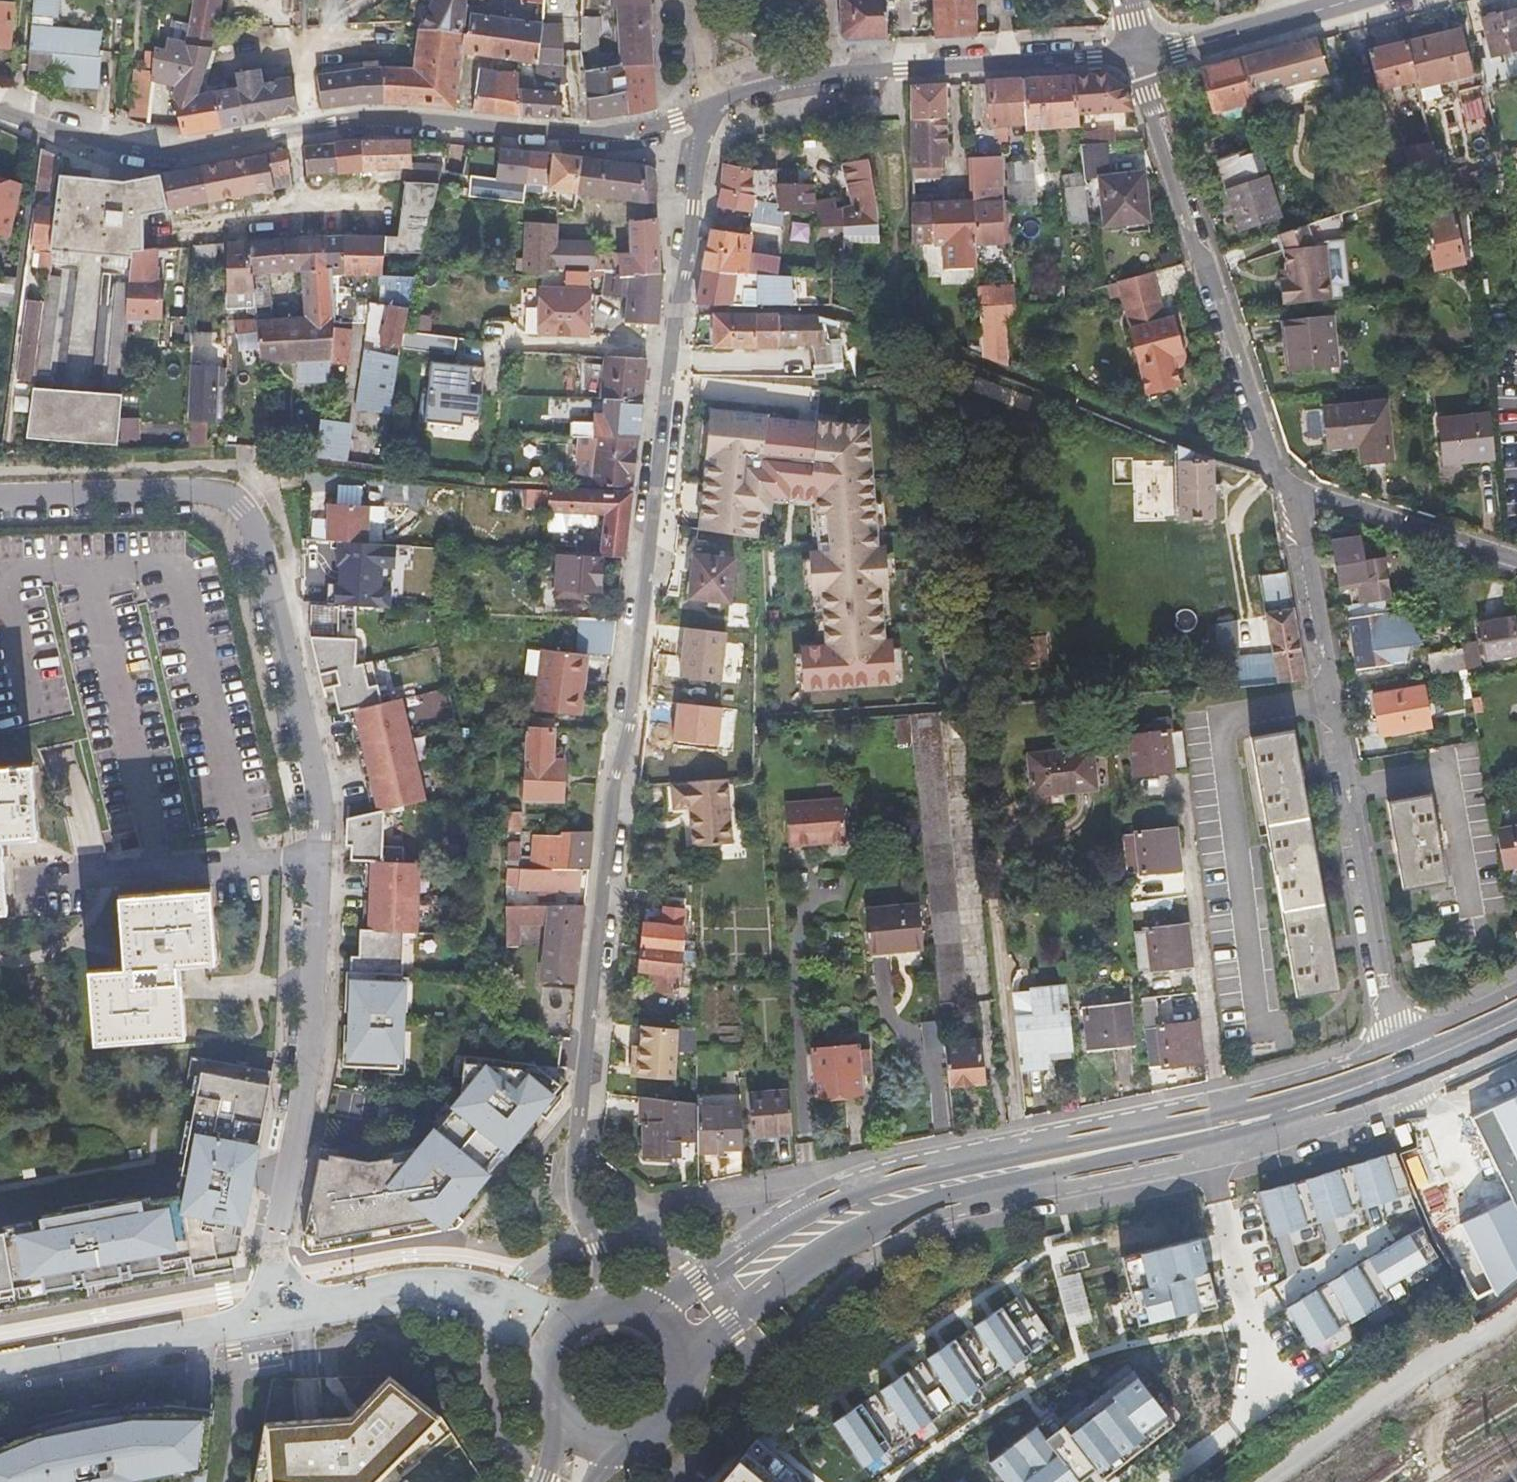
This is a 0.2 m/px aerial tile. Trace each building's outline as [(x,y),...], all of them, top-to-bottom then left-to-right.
[(30,54),(52,55),(50,86),(101,89),(103,59),(108,59),(109,50),(103,50),(105,32),(54,29),(55,20),(61,21),(62,0),(34,0),(30,54)] [(215,27),(221,0),(193,0),(183,47),(209,51),(215,27)] [(464,37),(464,36),(466,17),(466,2),(467,0),(437,0),(421,34),(464,37)] [(608,6),(619,6),(620,17),(623,69),(653,70),(650,0),(608,0),(608,6)] [(890,38),(887,0),(840,0),(844,41),(890,38)] [(975,34),(973,0),(935,0),(938,36),(975,34)] [(6,47),(9,5),(0,4),(0,47),(6,47)] [(472,10),(470,17),(479,18),(480,11),(472,10)] [(1483,20),(1493,58),(1516,52),(1516,10),(1483,20)] [(466,55),(516,61),(537,64),(540,34),(541,26),(489,19),(479,18),(470,17),(466,55)] [(598,21),(581,20),(579,54),(596,55),(598,21)] [(1418,82),(1419,88),(1471,76),(1462,32),(1409,43),(1418,82)] [(383,106),(454,111),(464,37),(421,34),(420,34),(413,72),(380,71),(383,106)] [(567,37),(540,34),(537,64),(563,68),(567,37)] [(1315,41),(1244,59),(1253,93),(1325,73),(1315,41)] [(1418,82),(1409,43),(1369,52),(1378,90),(1418,82)] [(183,137),(222,131),(213,94),(197,96),(209,51),(183,47),(171,45),(168,60),(152,58),(150,77),(150,82),(176,85),(173,99),(181,130),(183,137)] [(30,54),(28,84),(50,86),(52,55),(30,54)] [(1244,59),(1202,71),(1214,113),(1256,102),(1255,100),(1253,93),(1244,59)] [(361,73),(376,72),(375,64),(360,65),(361,73)] [(563,68),(537,64),(535,80),(563,84),(565,68),(563,68)] [(590,123),(627,115),(623,69),(585,74),(590,123)] [(656,109),(653,70),(623,69),(627,115),(656,109)] [(381,105),(383,106),(380,71),(376,72),(361,73),(317,78),(322,111),(365,106),(381,105)] [(472,113),(520,118),(518,85),(517,77),(497,76),(497,72),(487,71),(475,85),(472,113)] [(241,79),(259,76),(258,72),(236,76),(237,84),(231,85),(232,91),(242,90),(241,79)] [(268,119),(297,114),(291,83),(261,87),(259,76),(241,79),(242,90),(232,91),(213,94),(222,131),(269,123),(268,119)] [(1090,78),(1079,78),(1082,115),(1138,112),(1131,89),(1111,77),(1090,78)] [(1079,78),(1027,81),(1029,112),(1031,112),(1032,127),(1083,123),(1082,115),(1079,78)] [(1029,112),(1027,81),(991,83),(993,129),(1032,127),(1031,112),(1029,112)] [(559,122),(560,122),(561,96),(529,93),(528,86),(518,85),(520,118),(559,122)] [(950,86),(910,89),(912,169),(943,167),(942,151),(948,151),(950,86)] [(1085,147),(1111,145),(1127,144),(1126,132),(1084,135),(1085,147)] [(1438,170),(1432,141),(1407,147),(1413,174),(1438,170)] [(377,145),(364,146),(366,173),(409,170),(413,166),(411,143),(377,145)] [(1111,145),(1085,147),(1086,174),(1087,180),(1102,180),(1102,178),(1125,177),(1124,164),(1113,164),(1111,145)] [(364,146),(338,147),(339,175),(366,173),(364,146)] [(472,148),(452,146),(445,178),(465,179),(472,148)] [(338,147),(308,148),(310,177),(339,175),(338,147)] [(1224,190),(1268,175),(1258,147),(1215,161),(1224,190)] [(40,152),(36,187),(50,189),(54,158),(40,152)] [(249,159),(246,160),(252,196),(283,190),(280,173),(292,171),(288,152),(249,159)] [(549,154),(530,153),(527,182),(545,185),(549,154)] [(580,158),(554,155),(549,190),(577,194),(580,158)] [(625,165),(580,158),(577,194),(654,205),(658,189),(654,171),(650,168),(625,165)] [(973,185),(973,192),(974,203),(1003,202),(1000,158),(972,160),(973,185)] [(1008,162),(1010,204),(1038,202),(1035,159),(1033,159),(1008,162)] [(246,160),(201,169),(209,204),(252,196),(246,160)] [(878,239),(877,244),(882,244),(883,206),(867,160),(866,161),(878,239)] [(866,161),(844,164),(852,199),(853,207),(844,211),(845,241),(845,244),(877,244),(878,239),(866,161)] [(440,181),(444,166),(413,166),(409,170),(408,183),(430,185),(432,180),(440,181)] [(723,174),(720,194),(745,198),(752,200),(751,201),(777,205),(776,186),(775,172),(757,172),(723,166),(723,174)] [(943,167),(912,169),(912,181),(944,178),(943,167)] [(193,170),(159,177),(169,212),(209,204),(201,169),(193,170)] [(294,188),(292,171),(280,173),(283,190),(294,188)] [(798,186),(796,171),(775,172),(776,186),(777,205),(777,211),(814,215),(816,241),(829,241),(845,241),(844,211),(838,214),(833,201),(815,203),(813,185),(798,186)] [(1088,190),(1087,180),(1086,174),(1067,175),(1068,192),(1088,190)] [(1268,175),(1224,190),(1238,232),(1282,218),(1268,175)] [(1102,178),(1102,180),(1105,226),(1125,224),(1126,236),(1149,234),(1147,201),(1143,201),(1141,176),(1125,177),(1102,178)] [(159,177),(124,184),(114,186),(59,178),(49,266),(73,269),(74,257),(105,259),(104,271),(132,274),(134,256),(145,255),(144,217),(169,212),(159,177)] [(7,237),(18,189),(0,184),(0,235),(7,237)] [(913,208),(915,244),(936,243),(938,274),(977,272),(974,203),(973,192),(962,192),(963,203),(938,205),(913,206),(913,208)] [(718,208),(718,209),(743,212),(745,198),(720,194),(718,208)] [(752,200),(745,198),(743,212),(750,212),(751,201),(752,200)] [(777,205),(751,201),(750,212),(777,215),(777,211),(777,205)] [(1090,226),(1089,210),(1073,211),(1074,228),(1090,226)] [(48,262),(53,213),(38,212),(33,255),(42,256),(41,261),(48,262)] [(1425,220),(1436,270),(1465,263),(1453,214),(1425,220)] [(660,277),(656,222),(630,224),(632,257),(619,257),(619,264),(614,264),(614,271),(615,271),(615,277),(660,277)] [(547,269),(554,269),(555,243),(556,227),(527,225),(523,274),(546,275),(547,269)] [(1300,229),(1279,236),(1285,250),(1287,269),(1288,279),(1281,279),(1283,305),(1332,301),(1327,245),(1314,246),(1307,227),(1300,229)] [(712,233),(704,272),(767,276),(768,259),(748,257),(750,239),(712,233)] [(384,239),(344,240),(344,276),(371,277),(382,277),(384,239)] [(401,239),(384,239),(382,277),(400,277),(401,239)] [(298,241),(300,272),(325,271),(324,240),(316,240),(298,241)] [(344,240),(324,240),(325,271),(329,271),(329,276),(344,276),(344,240)] [(249,244),(251,287),(260,287),(260,275),(300,272),(298,241),(252,244),(249,244)] [(554,269),(564,269),(588,270),(594,270),(594,244),(555,243),(554,269)] [(249,244),(229,246),(228,294),(251,292),(251,287),(249,244)] [(222,247),(194,250),(193,273),(219,274),(222,247)] [(134,256),(132,274),(132,280),(128,322),(161,322),(163,286),(155,286),(157,254),(145,255),(134,256)] [(588,270),(564,269),(563,287),(539,286),(538,312),(536,337),(584,339),(588,270)] [(460,272),(420,270),(418,278),(412,306),(406,334),(420,336),(431,338),(433,323),(453,325),(456,301),(460,272)] [(256,324),(257,336),(259,352),(260,365),(313,362),(313,374),(328,374),(329,365),(329,333),(329,326),(329,299),(329,276),(329,271),(325,271),(300,272),(304,319),(257,323),(256,323),(256,324)] [(662,276),(660,277),(615,277),(615,271),(614,271),(604,271),(603,296),(628,298),(626,324),(649,324),(659,324),(662,276)] [(43,315),(28,444),(116,450),(128,322),(132,280),(103,277),(92,394),(61,393),(73,275),(48,272),(43,315)] [(697,304),(756,305),(756,303),(791,305),(792,278),(767,276),(704,272),(697,304)] [(1153,296),(1158,294),(1153,273),(1116,280),(1121,298),(1153,296)] [(329,276),(329,299),(371,300),(371,277),(344,276),(329,276)] [(17,281),(0,279),(0,311),(13,313),(17,281)] [(1016,307),(1015,288),(978,290),(979,310),(1016,307)] [(1153,296),(1121,298),(1125,314),(1161,307),(1158,294),(1153,296)] [(402,350),(406,334),(412,306),(386,306),(385,313),(370,311),(371,300),(329,299),(329,326),(369,328),(369,329),(382,332),(380,345),(402,350)] [(33,388),(42,308),(29,306),(19,386),(33,388)] [(981,357),(1009,368),(1006,319),(1017,319),(1016,307),(979,310),(981,357)] [(1129,328),(1165,320),(1161,307),(1125,314),(1129,328)] [(523,337),(536,337),(538,312),(524,311),(523,337)] [(822,315),(774,316),(775,347),(809,347),(812,368),(813,373),(834,371),(844,370),(841,348),(829,349),(830,327),(855,333),(854,327),(822,315)] [(1332,315),(1285,318),(1288,371),(1335,368),(1332,315)] [(774,316),(717,317),(717,346),(775,347),(774,316)] [(1129,328),(1142,380),(1146,394),(1177,386),(1173,371),(1174,371),(1174,367),(1178,364),(1180,359),(1182,353),(1173,318),(1165,320),(1129,328)] [(256,324),(256,323),(235,322),(235,336),(257,336),(256,324)] [(191,345),(192,323),(174,323),(174,344),(191,345)] [(503,414),(504,398),(509,356),(489,346),(452,340),(453,325),(433,323),(431,338),(420,336),(411,402),(503,414)] [(213,350),(212,330),(195,331),(196,351),(213,350)] [(344,333),(329,333),(329,365),(342,365),(344,333)] [(259,352),(257,336),(235,336),(235,351),(259,352)] [(400,360),(370,355),(360,415),(390,420),(394,400),(400,360)] [(640,401),(645,361),(604,359),(600,400),(640,401)] [(188,449),(204,449),(204,422),(216,422),(217,373),(190,372),(188,449)] [(636,439),(640,401),(600,400),(592,400),(592,424),(573,424),(573,437),(596,438),(636,439)] [(1359,463),(1390,461),(1387,405),(1324,408),(1325,447),(1359,445),(1359,463)] [(1492,453),(1487,407),(1437,412),(1442,457),(1492,453)] [(870,424),(709,410),(697,528),(758,537),(765,497),(817,501),(822,550),(808,549),(813,592),(823,590),(825,643),(802,646),(804,690),(898,685),(895,638),(884,638),(870,424)] [(317,462),(346,466),(350,437),(344,436),(346,422),(322,419),(317,462)] [(631,487),(636,439),(596,438),(592,486),(631,487)] [(1183,450),(1179,448),(1180,521),(1215,521),(1214,462),(1183,450)] [(514,492),(513,501),(546,503),(545,513),(560,514),(607,516),(603,558),(623,559),(630,495),(599,494),(514,492)] [(370,505),(329,503),(328,521),(332,525),(331,541),(338,541),(336,565),(340,565),(339,585),(328,584),(327,604),(390,608),(392,588),(382,587),(383,568),(393,568),(395,568),(397,544),(368,543),(369,523),(384,524),(385,507),(370,506),(370,505)] [(545,513),(545,528),(560,529),(560,514),(545,513)] [(545,528),(544,545),(574,546),(575,530),(560,529),(545,528)] [(1339,588),(1366,583),(1359,547),(1332,552),(1339,588)] [(602,558),(557,555),(555,599),(582,600),(582,592),(600,593),(602,558)] [(697,558),(691,601),(727,606),(733,562),(697,558)] [(393,568),(383,568),(382,587),(392,588),(393,568)] [(1300,656),(1286,574),(1262,578),(1274,665),(1236,669),(1238,688),(1304,683),(1300,656)] [(1367,592),(1366,583),(1339,588),(1340,597),(1350,595),(1367,592)] [(1353,607),(1380,602),(1378,590),(1367,592),(1350,595),(1353,607)] [(1394,600),(1380,602),(1353,607),(1349,607),(1361,671),(1406,662),(1394,600)] [(347,971),(343,1065),(399,1067),(403,975),(404,932),(417,932),(420,862),(403,862),(404,846),(383,846),(384,809),(426,799),(402,698),(382,702),(372,661),(355,664),(357,639),(339,639),(340,605),(311,604),(310,634),(323,688),(333,685),(339,712),(353,709),(377,811),(347,818),(346,845),(350,845),(350,859),(369,860),(367,929),(360,929),(359,956),(351,956),(350,971),(347,971)] [(1044,605),(1024,607),(1027,638),(1046,637),(1044,605)] [(612,658),(616,621),(579,619),(577,653),(544,650),(537,709),(584,715),(586,690),(579,689),(583,655),(590,655),(612,658)] [(1237,621),(1217,625),(1218,676),(1229,676),(1229,661),(1228,635),(1237,634),(1237,621)] [(1516,621),(1484,627),(1490,663),(1516,659),(1516,622),(1516,621)] [(691,632),(685,675),(721,679),(726,636),(691,632)] [(1469,664),(1484,662),(1481,641),(1466,643),(1469,664)] [(1438,678),(1466,673),(1462,652),(1433,657),(1438,678)] [(586,690),(590,655),(583,655),(579,689),(586,690)] [(987,676),(990,668),(973,670),(978,677),(987,676)] [(1380,739),(1430,730),(1422,690),(1373,699),(1380,739)] [(684,700),(679,744),(715,748),(720,705),(684,700)] [(922,832),(936,976),(939,1006),(966,1003),(935,713),(908,715),(922,832)] [(555,731),(531,730),(527,799),(564,800),(566,763),(562,763),(563,747),(555,747),(555,731)] [(1185,772),(1180,733),(1126,739),(1130,778),(1185,772)] [(1250,743),(1295,1000),(1339,992),(1292,735),(1250,743)] [(1029,758),(1033,799),(1094,795),(1090,753),(1029,758)] [(32,767),(0,769),(0,916),(8,916),(2,844),(39,841),(32,767)] [(694,783),(695,849),(727,847),(722,782),(694,783)] [(695,849),(694,783),(665,785),(667,808),(685,807),(689,849),(695,849)] [(1445,887),(1429,799),(1387,806),(1402,894),(1445,887)] [(789,844),(858,838),(856,804),(786,810),(789,844)] [(507,833),(521,833),(521,812),(508,812),(507,832),(507,833)] [(590,871),(594,832),(570,832),(570,839),(551,840),(551,836),(535,836),(534,860),(534,871),(590,871)] [(1122,839),(1127,879),(1179,873),(1175,834),(1122,839)] [(505,871),(518,871),(518,860),(518,845),(507,845),(505,871)] [(518,871),(534,871),(534,860),(518,860),(518,871)] [(586,904),(590,871),(534,871),(518,871),(505,871),(504,905),(586,904)] [(216,966),(210,891),(118,898),(124,970),(88,973),(93,1047),(186,1040),(180,968),(216,966)] [(578,984),(586,904),(504,905),(502,946),(510,946),(511,920),(549,918),(543,980),(578,984)] [(861,955),(919,950),(916,909),(857,914),(861,955)] [(643,948),(681,952),(685,911),(664,910),(662,925),(646,924),(643,948)] [(1134,938),(1138,979),(1191,972),(1186,933),(1134,938)] [(1413,949),(1416,970),(1436,966),(1433,945),(1413,949)] [(681,952),(643,948),(641,972),(657,973),(656,990),(677,992),(681,952)] [(572,1037),(577,989),(545,986),(540,1034),(572,1037)] [(1013,1018),(1019,1070),(1049,1067),(1047,1046),(1073,1043),(1067,986),(1029,990),(1032,1016),(1013,1018)] [(1011,992),(1013,1018),(1032,1016),(1029,990),(1011,992)] [(1088,1053),(1131,1048),(1127,1004),(1109,1006),(1107,993),(1081,996),(1088,1053)] [(928,1057),(945,1055),(941,1023),(924,1025),(928,1057)] [(679,1031),(643,1027),(642,1049),(639,1049),(636,1077),(674,1081),(679,1031)] [(1145,1037),(1150,1078),(1203,1071),(1198,1031),(1145,1037)] [(951,1089),(987,1086),(982,1043),(965,1044),(966,1048),(947,1050),(951,1089)] [(867,1082),(865,1059),(858,1060),(857,1048),(857,1044),(812,1048),(816,1094),(860,1091),(860,1083),(867,1082)] [(329,1158),(319,1157),(311,1200),(302,1248),(309,1255),(458,1229),(464,1222),(451,1211),(460,1200),(464,1203),(488,1174),(483,1170),(502,1147),(507,1150),(529,1122),(525,1119),(533,1109),(546,1119),(562,1099),(564,1086),(535,1062),(467,1054),(462,1096),(453,1105),(455,1107),(437,1130),(435,1129),(410,1159),(393,1161),(393,1157),(371,1161),(329,1153),(329,1158)] [(87,1279),(88,1285),(98,1283),(96,1273),(130,1267),(131,1272),(174,1265),(173,1258),(191,1255),(194,1276),(236,1268),(233,1255),(238,1254),(240,1242),(233,1240),(237,1222),(244,1224),(270,1084),(202,1071),(178,1195),(151,1200),(151,1197),(40,1217),(42,1228),(34,1229),(32,1221),(2,1226),(3,1231),(0,1232),(0,1294),(87,1279)] [(792,1134),(788,1091),(748,1095),(751,1139),(792,1134)] [(697,1103),(697,1118),(698,1152),(719,1152),(719,1149),(742,1148),(740,1095),(697,1096),(697,1103)] [(1461,1222),(1496,1295),(1516,1275),(1516,1095),(1472,1118),(1511,1199),(1461,1222)] [(697,1118),(697,1103),(670,1101),(670,1119),(670,1123),(642,1124),(643,1144),(646,1144),(647,1156),(679,1155),(679,1143),(685,1143),(697,1143),(697,1118)] [(1412,1196),(1396,1154),(1293,1186),(1261,1193),(1274,1238),(1412,1196)] [(1439,1258),(1431,1245),(1424,1228),(1287,1309),(1311,1349),(1392,1300),(1386,1289),(1439,1258)] [(1200,1239),(1122,1259),(1139,1326),(1217,1307),(1200,1239)] [(834,1423),(865,1468),(1054,1339),(1024,1294),(834,1423)] [(255,1481),(371,1481),(387,1469),(406,1470),(451,1433),(397,1368),(359,1399),(359,1420),(286,1419),(283,1422),(265,1421),(265,1456),(255,1465),(255,1481)] [(992,1463),(1006,1481),(1081,1481),(1096,1471),(1103,1481),(1175,1425),(1134,1373),(1065,1426),(1055,1414),(992,1463)] [(296,1415),(352,1414),(351,1375),(295,1376),(296,1415)] [(0,1448),(0,1481),(137,1481),(136,1481),(199,1472),(204,1416),(131,1414),(39,1430),(0,1448)] [(758,1439),(756,1441),(722,1481),(802,1481),(798,1474),(758,1439)]
